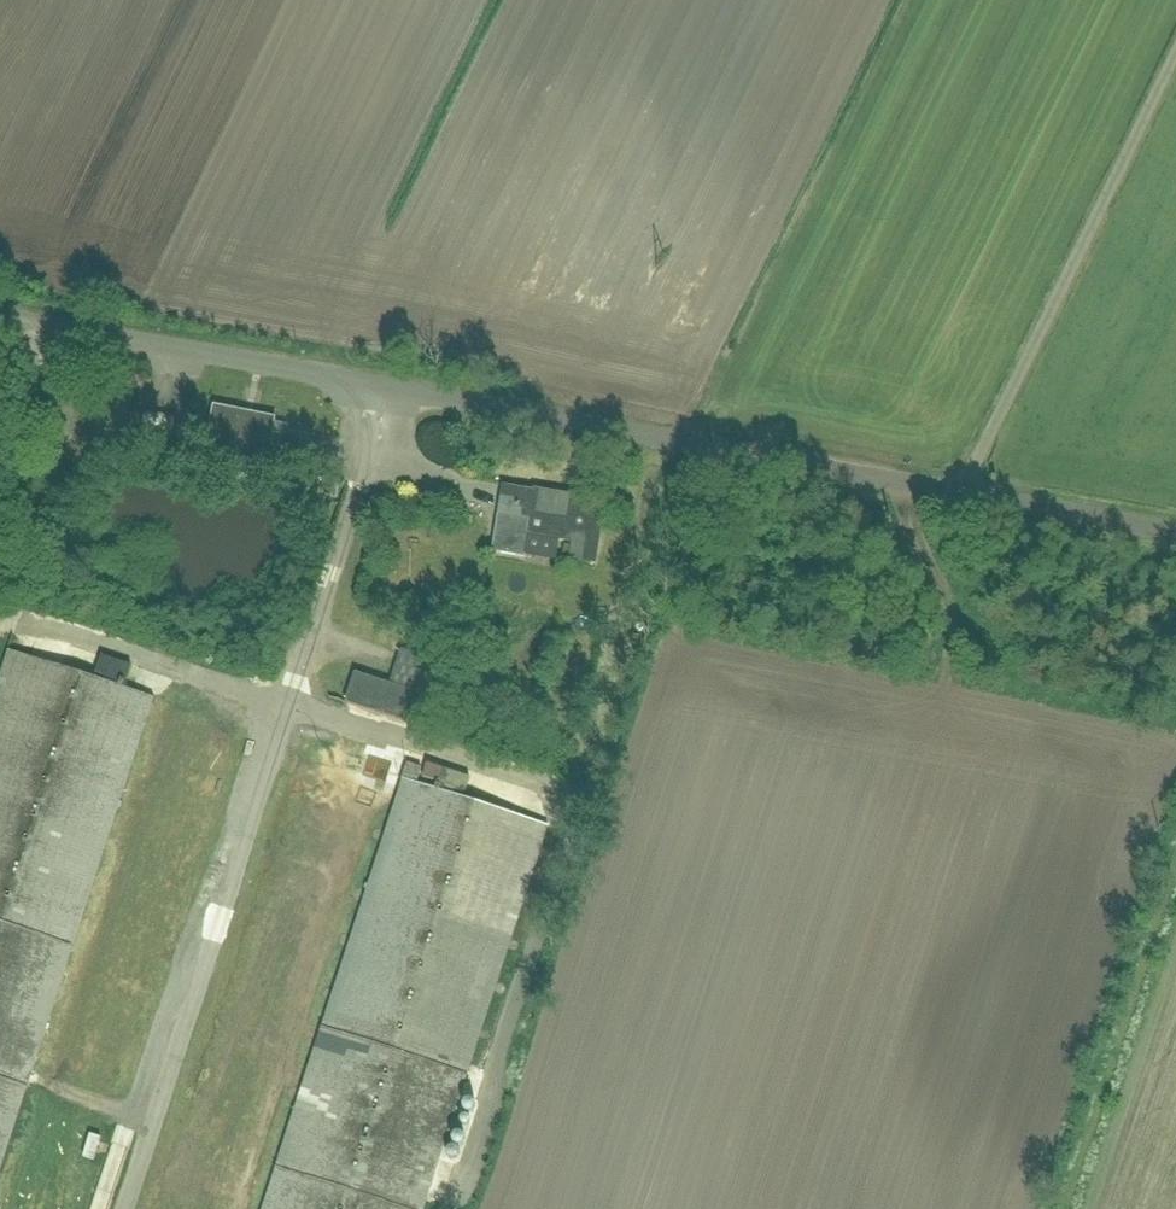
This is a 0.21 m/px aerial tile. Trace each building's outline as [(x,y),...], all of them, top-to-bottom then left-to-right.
[(61,388),(52,437),(113,448),(122,450),(134,391),(114,387),(112,398),(61,388)] [(263,469),(263,468),(297,475),(304,440),(271,433),(274,422),(210,408),(200,455),(263,469)] [(144,419),(140,442),(171,447),(175,424),(144,419)] [(499,493),(488,557),(597,575),(608,511),(499,493)] [(454,671),(403,655),(394,683),(445,699),(454,671)] [(78,661),(72,678),(5,656),(0,672),(0,1163),(148,702),(117,692),(123,675),(78,661)] [(354,680),(345,709),(430,734),(438,705),(354,680)] [(465,798),(470,783),(429,769),(424,784),(403,778),(262,1208),(426,1208),(551,826),(465,798)]
